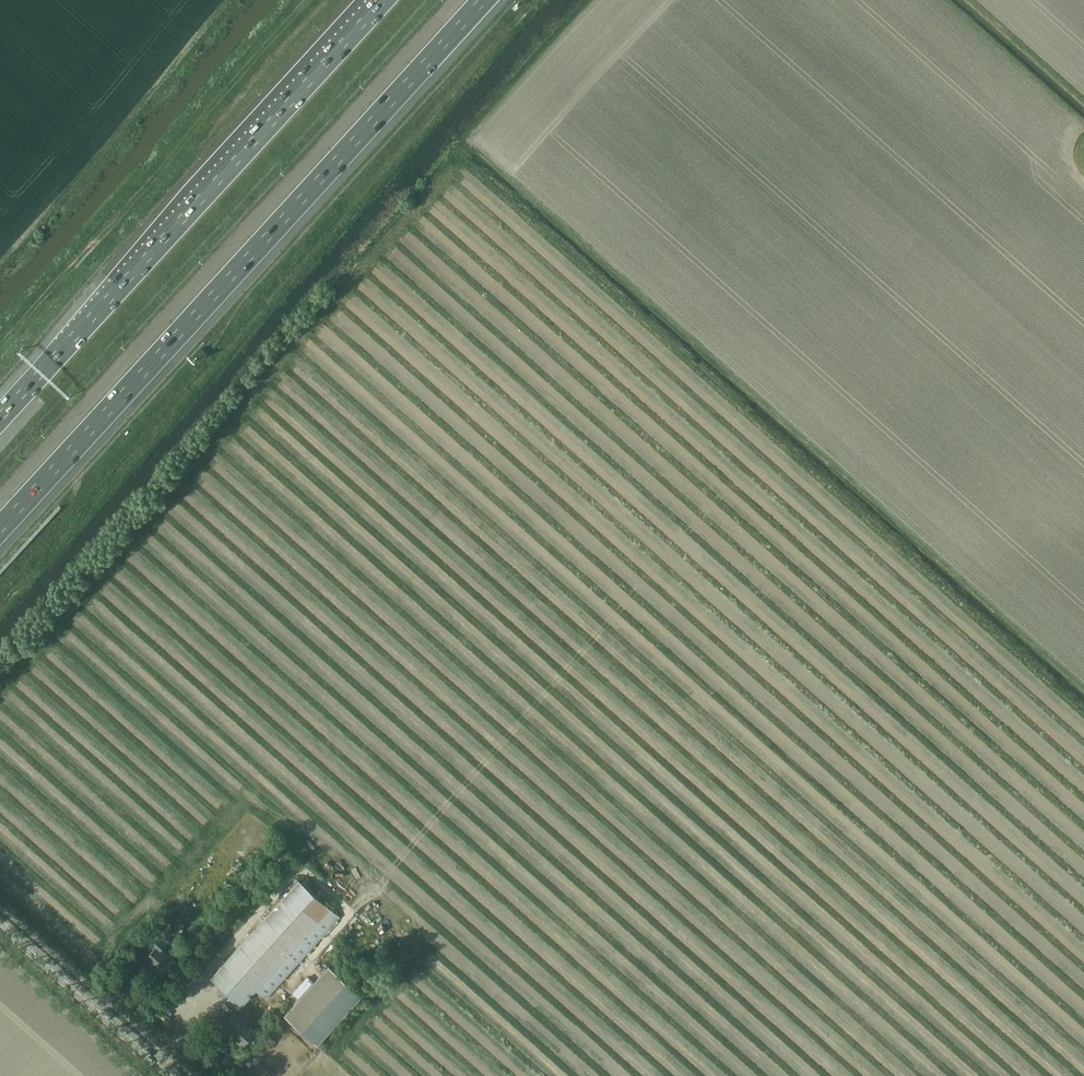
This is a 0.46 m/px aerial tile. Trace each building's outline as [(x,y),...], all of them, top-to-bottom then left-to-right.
[(257,917),(262,922),(212,978),(243,1005),(257,989),(267,998),(325,933),(327,935),(339,922),(337,920),(340,916),(300,880),(299,880),(294,876),(276,896),(282,900),(280,902),(274,898),(257,917)] [(163,975),(176,959),(162,947),(168,940),(157,931),(146,943),(152,949),(144,958),(163,975)] [(284,1014),(317,1044),(362,995),(328,965),(313,981),(305,974),(290,991),(298,998),(284,1014)] [(242,1045),(255,1031),(234,1012),(221,1026),(242,1045)]
